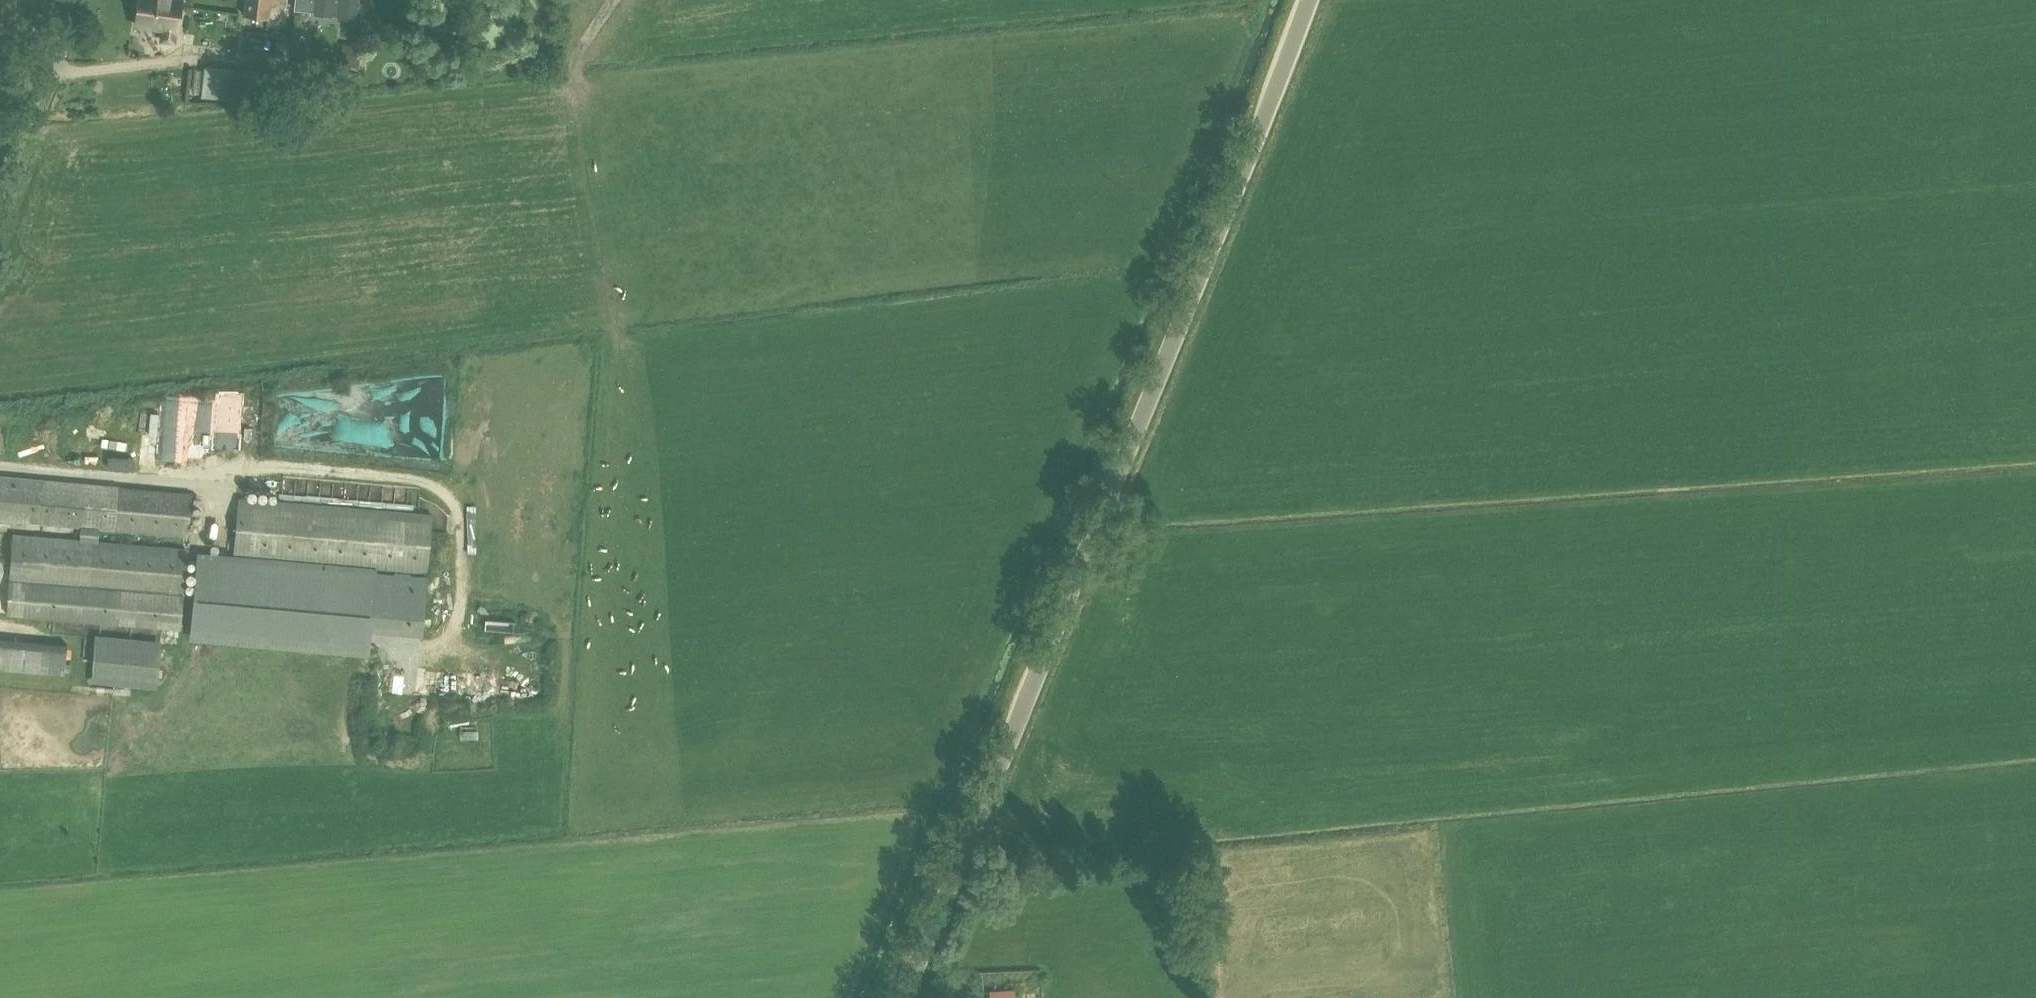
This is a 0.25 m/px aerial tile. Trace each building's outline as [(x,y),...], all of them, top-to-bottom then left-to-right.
[(178,19),(181,0),(139,0),(135,26),(162,30),(160,42),(175,44),(178,19)] [(243,13),(269,16),(271,0),(245,0),(243,13)] [(295,9),(316,12),(315,14),(331,16),(332,11),(339,12),(339,17),(354,18),(357,0),(296,0),(295,9)] [(339,67),(359,68),(361,44),(341,42),(339,67)] [(193,420),(181,421),(182,450),(199,449),(198,408),(193,408),(193,420)] [(187,535),(191,493),(0,476),(0,519),(187,535)] [(365,497),(367,489),(345,484),(344,493),(365,497)] [(420,632),(426,572),(431,513),(239,497),(234,555),(202,552),(195,637),(369,652),(372,628),(420,632)] [(18,613),(23,613),(180,628),(186,548),(13,532),(9,578),(8,614),(18,615),(18,613)] [(66,650),(67,643),(0,636),(0,669),(64,674),(66,650)] [(160,645),(98,639),(96,661),(94,675),(157,680),(160,645)] [(1010,988),(989,989),(989,997),(1011,997),(1010,988)]
